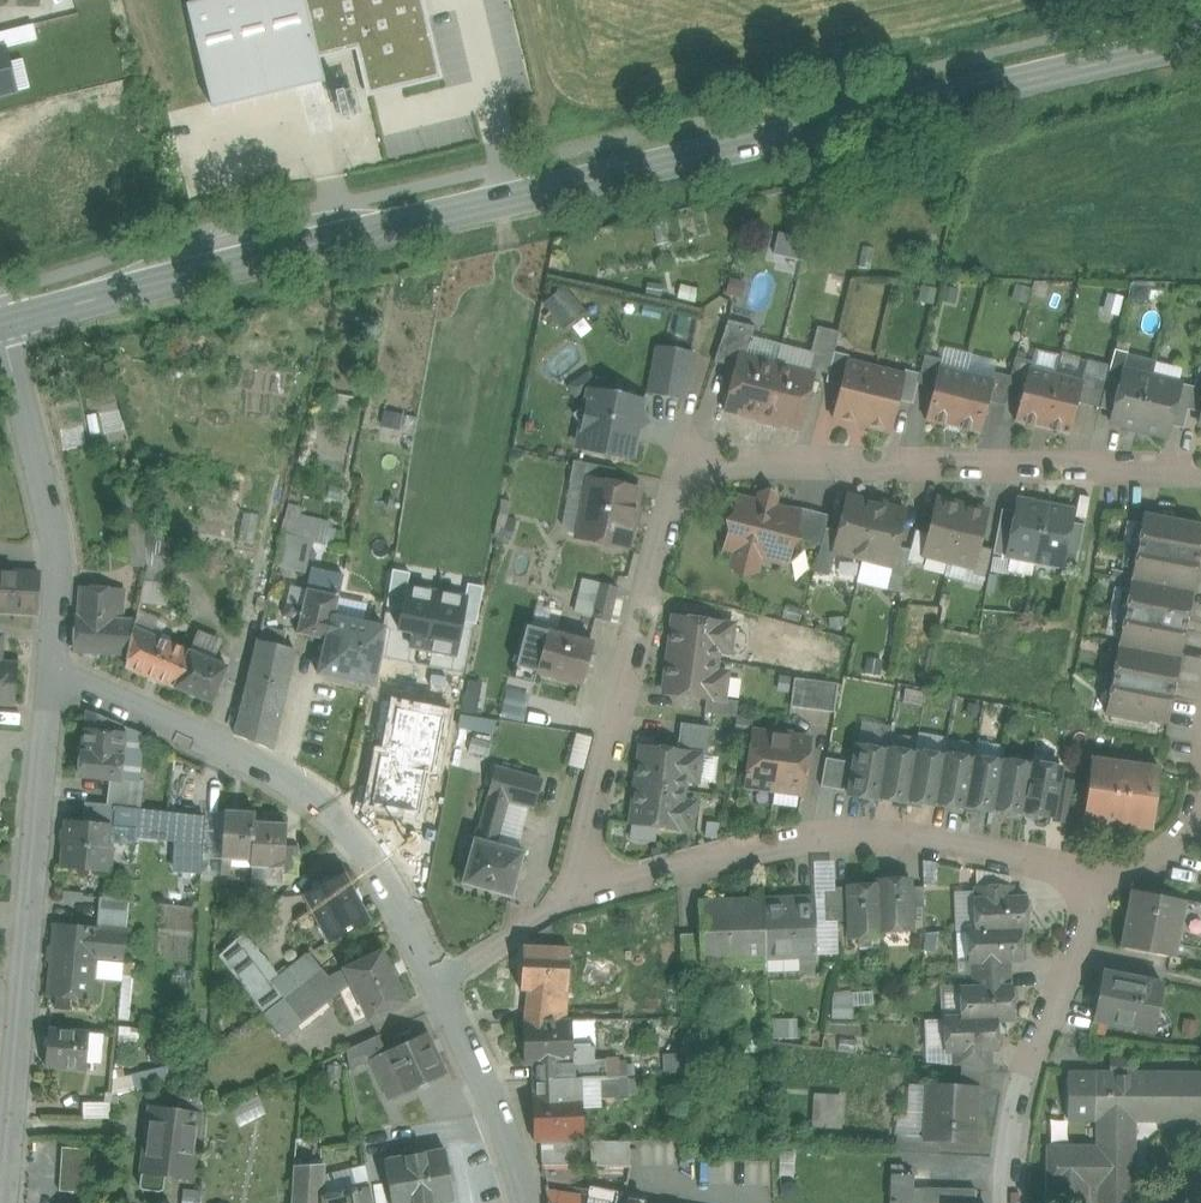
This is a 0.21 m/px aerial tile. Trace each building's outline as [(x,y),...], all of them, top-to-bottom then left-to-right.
[(66,0),(57,0),(54,13),(100,25),(103,10),(66,0)] [(305,0),(207,0),(186,5),(210,104),(323,77),(319,59),(305,0)] [(319,59),(355,51),(363,84),(399,75),(402,90),(443,80),(428,18),(416,21),(411,0),(305,0),(319,59)] [(428,18),(423,0),(411,0),(416,21),(428,18)] [(0,33),(0,66),(17,62),(10,31),(0,33)] [(0,66),(0,83),(16,79),(21,78),(17,62),(0,66)] [(399,75),(363,84),(367,99),(374,97),(402,90),(399,75)] [(0,83),(0,149),(18,144),(14,130),(9,107),(27,102),(21,78),(16,79),(0,83)] [(361,117),(355,90),(334,95),(340,122),(361,117)] [(30,142),(26,127),(14,130),(18,144),(30,142)] [(803,260),(808,238),(777,230),(771,253),(803,260)] [(872,254),(863,252),(860,269),(869,271),(872,254)] [(736,286),(726,284),(724,294),(733,296),(736,286)] [(562,298),(548,308),(559,321),(561,319),(572,311),(562,298)] [(681,320),(663,316),(662,324),(679,328),(681,320)] [(754,328),(728,321),(714,362),(736,368),(739,357),(746,359),(752,339),(754,328)] [(807,369),(829,375),(834,353),(839,333),(817,327),(811,354),(807,369)] [(746,359),(776,366),(781,346),(752,339),(746,359)] [(811,354),(781,346),(776,366),(806,374),(807,369),(811,354)] [(692,355),(658,349),(650,391),(684,398),(692,355)] [(944,352),(942,360),(941,367),(966,373),(970,358),(944,352)] [(829,375),(827,383),(841,386),(847,362),(848,363),(850,357),(834,353),(829,375)] [(942,360),(925,356),(920,374),(918,384),(934,388),(939,367),(941,367),(942,360)] [(746,359),(739,357),(736,368),(726,410),(758,418),(760,421),(778,426),(781,424),(800,428),(813,376),(806,374),(776,366),(746,359)] [(1032,362),(1015,358),(1010,377),(1011,377),(1009,386),(1023,389),(1028,368),(1030,368),(1032,362)] [(1060,358),(1056,375),(1081,381),(1083,374),(1086,365),(1060,358)] [(848,363),(847,362),(841,386),(833,418),(891,433),(899,401),(902,387),(905,376),(904,376),(848,363)] [(934,388),(926,420),(953,427),(966,373),(941,367),(939,367),(934,388)] [(1107,380),(1106,384),(1100,408),(1100,409),(1114,412),(1124,370),(1110,367),(1107,380)] [(1030,368),(1028,368),(1023,389),(1015,421),(1042,428),(1056,375),(1030,368)] [(1194,387),(1188,410),(1200,413),(1200,369),(1199,368),(1194,387)] [(920,374),(905,370),(904,376),(905,376),(902,387),(899,401),(913,404),(917,387),(918,384),(920,374)] [(1152,377),(1124,370),(1114,412),(1111,424),(1139,431),(1152,377)] [(992,380),(966,373),(953,427),(980,434),(988,402),(994,380),(992,380)] [(1010,377),(994,373),(992,380),(994,380),(988,402),(1004,406),(1009,386),(1011,377),(1010,377)] [(1107,380),(1083,374),(1081,381),(1083,381),(1077,403),(1100,409),(1100,408),(1106,384),(1107,380)] [(1081,381),(1056,375),(1042,428),(1069,435),(1077,403),(1083,381),(1081,381)] [(1152,377),(1139,431),(1166,438),(1180,384),(1152,377)] [(618,384),(604,394),(590,391),(588,405),(573,415),(583,429),(579,448),(631,458),(636,430),(648,422),(640,411),(642,402),(630,399),(628,399),(626,396),(618,384)] [(1194,387),(1180,384),(1169,426),(1183,429),(1188,410),(1194,387)] [(616,470),(574,461),(569,484),(588,488),(589,481),(613,486),(616,470)] [(613,486),(589,481),(588,488),(578,538),(602,542),(606,548),(615,550),(621,546),(627,547),(639,491),(613,486)] [(345,490),(330,487),(327,499),(342,502),(345,490)] [(877,504),(848,496),(839,532),(834,552),(835,553),(863,560),(877,504)] [(760,505),(738,499),(726,548),(736,550),(734,560),(758,566),(760,557),(777,561),(782,543),(791,545),(793,539),(799,514),(790,512),(772,508),(773,503),(761,500),(760,505)] [(930,534),(924,556),(925,556),(949,562),(962,505),(938,499),(930,534)] [(1045,505),(1018,500),(1016,512),(1007,557),(1035,562),(1045,505)] [(906,511),(877,504),(863,560),(891,567),(892,567),(897,547),(906,511)] [(987,511),(962,505),(949,562),(973,568),(978,547),(987,511)] [(1073,511),(1045,505),(1035,562),(1062,568),(1070,523),(1073,511)] [(828,516),(792,507),(790,512),(799,514),(793,539),(821,546),(825,529),(828,516)] [(1016,512),(1002,510),(993,554),(1007,557),(1016,512)] [(1143,514),(1131,581),(1193,593),(1200,549),(1200,525),(1143,514)] [(255,517),(242,515),(237,539),(251,542),(255,517)] [(330,532),(284,521),(281,535),(327,545),(330,532)] [(1084,525),(1070,523),(1062,568),(1076,570),(1084,525)] [(839,532),(825,529),(821,546),(814,573),(829,577),(835,553),(834,552),(839,532)] [(145,530),(129,531),(131,570),(146,570),(147,566),(146,548),(145,530)] [(930,534),(916,531),(911,550),(908,561),(923,565),(925,556),(924,556),(930,534)] [(911,550),(897,547),(892,567),(891,567),(886,590),(900,593),(908,561),(911,550)] [(992,550),(978,547),(973,568),(971,575),(985,578),(992,550)] [(169,551),(146,548),(147,566),(146,570),(144,582),(171,586),(173,570),(166,569),(169,551)] [(758,566),(734,560),(732,569),(755,574),(758,566)] [(886,590),(891,567),(863,560),(857,583),(886,590)] [(0,572),(0,610),(38,613),(40,575),(0,572)] [(1193,593),(1131,581),(1118,647),(1180,659),(1193,593)] [(171,586),(144,582),(140,600),(167,604),(171,586)] [(603,586),(584,582),(578,608),(596,612),(603,586)] [(378,592),(349,585),(344,606),(374,613),(378,592)] [(610,620),(618,590),(603,586),(596,612),(595,617),(610,620)] [(117,589),(81,587),(78,616),(115,619),(117,589)] [(339,597),(307,590),(303,609),(301,617),(297,634),(327,641),(327,640),(328,640),(333,618),(334,619),(336,609),(339,597)] [(618,590),(610,620),(623,623),(630,594),(618,590)] [(431,596),(417,593),(411,623),(425,626),(428,608),(431,596)] [(303,609),(286,605),(284,616),(298,620),(299,617),(299,616),(301,617),(303,609)] [(532,607),(525,633),(545,639),(552,613),(532,607)] [(478,616),(467,614),(462,643),(474,646),(478,616)] [(78,616),(75,616),(73,653),(129,656),(134,629),(136,620),(115,619),(78,616)] [(134,629),(155,638),(159,627),(136,617),(136,620),(134,629)] [(734,625),(674,617),(664,693),(707,699),(724,701),(724,700),(727,674),(715,672),(718,651),(730,652),(734,625)] [(334,619),(333,618),(328,640),(327,640),(327,641),(319,673),(373,685),(380,652),(383,629),(334,619)] [(287,633),(264,627),(261,642),(283,647),(287,633)] [(155,638),(134,629),(129,656),(126,669),(174,689),(189,652),(155,638)] [(580,640),(549,632),(538,672),(583,684),(594,643),(581,639),(580,640)] [(189,652),(213,662),(220,646),(196,636),(189,652)] [(422,638),(412,687),(426,690),(436,641),(422,638)] [(261,642),(258,641),(235,735),(273,750),(295,650),(283,647),(261,642)] [(468,648),(436,641),(426,690),(436,692),(430,723),(455,728),(468,648)] [(1180,659),(1118,647),(1106,714),(1168,725),(1180,659)] [(189,652),(174,689),(213,705),(229,669),(213,662),(189,652)] [(0,663),(0,704),(15,706),(18,664),(0,663)] [(788,680),(777,678),(775,690),(786,692),(788,680)] [(838,685),(795,679),(791,707),(834,713),(838,685)] [(724,701),(707,699),(705,713),(736,717),(737,710),(738,702),(724,700),(724,701)] [(754,713),(737,710),(736,717),(735,725),(752,727),(754,713)] [(124,727),(105,719),(106,719),(87,712),(86,731),(85,730),(83,753),(81,753),(79,775),(109,778),(120,779),(120,778),(124,727)] [(430,723),(429,723),(422,766),(438,770),(449,773),(457,729),(455,728),(430,723)] [(710,727),(681,723),(678,752),(701,755),(701,756),(706,757),(710,727)] [(887,748),(888,748),(891,732),(891,728),(862,723),(858,745),(886,750),(887,748)] [(470,724),(469,734),(485,736),(487,726),(470,724)] [(124,727),(120,778),(143,780),(147,738),(146,738),(146,736),(124,727)] [(810,740),(754,732),(746,787),(802,794),(810,740)] [(915,751),(916,751),(919,736),(891,732),(888,748),(915,753),(915,751)] [(919,734),(919,736),(916,751),(944,755),(944,753),(946,753),(948,739),(919,734)] [(1134,761),(1161,762),(1162,738),(1134,737),(1134,761)] [(886,750),(858,745),(854,764),(849,792),(849,797),(879,802),(879,800),(878,800),(887,750),(886,750)] [(678,752),(642,747),(632,823),(691,831),(695,804),(683,802),(686,781),(697,782),(701,756),(701,755),(678,752)] [(888,748),(887,748),(886,750),(887,750),(878,800),(879,800),(907,805),(908,803),(907,802),(916,753),(915,753),(888,748)] [(916,751),(915,751),(915,753),(916,753),(907,802),(908,803),(936,808),(937,806),(936,805),(945,756),(944,755),(916,751)] [(946,753),(944,753),(944,755),(945,756),(936,805),(937,806),(965,811),(965,808),(974,758),(946,753)] [(408,762),(377,754),(367,796),(397,803),(408,762)] [(965,808),(993,814),(994,811),(1003,761),(1002,761),(974,756),(974,758),(965,808)] [(854,764),(826,759),(821,787),(849,792),(854,764)] [(1031,764),(1002,759),(1002,761),(1003,761),(994,811),(1023,816),(1023,814),(1022,814),(1031,764)] [(1157,768),(1095,760),(1092,759),(1083,821),(1086,822),(1086,821),(1104,823),(1104,824),(1107,824),(1124,826),(1124,827),(1127,827),(1148,830),(1152,830),(1160,768),(1157,768)] [(1061,767),(1031,761),(1031,764),(1022,814),(1023,814),(1051,819),(1052,819),(1059,779),(1061,767)] [(408,762),(397,803),(427,811),(438,770),(422,766),(408,762)] [(544,780),(498,767),(490,796),(510,801),(530,807),(536,809),(544,780)] [(120,779),(109,778),(107,804),(107,805),(115,806),(137,808),(140,809),(143,780),(120,778),(120,779)] [(1074,782),(1059,779),(1052,819),(1051,819),(1050,821),(1068,824),(1074,782)] [(510,801),(490,796),(477,840),(497,846),(510,801)] [(497,846),(518,852),(530,807),(510,801),(497,846)] [(107,804),(85,802),(83,823),(109,825),(109,827),(113,827),(115,806),(107,805),(107,804)] [(137,808),(115,806),(113,827),(135,830),(137,808)] [(250,861),(256,822),(256,813),(224,811),(222,859),(250,861)] [(83,823),(69,822),(64,867),(105,871),(109,827),(109,825),(83,823)] [(256,822),(250,861),(250,868),(283,869),(285,846),(286,824),(256,822)] [(477,840),(465,882),(511,895),(523,853),(518,852),(497,846),(477,840)] [(298,847),(285,846),(283,869),(283,875),(296,876),(298,847)] [(147,862),(133,861),(131,879),(145,881),(147,862)] [(815,900),(817,956),(836,955),(835,922),(822,922),(820,889),(835,888),(834,861),(813,863),(815,900)] [(344,874),(305,894),(330,942),(369,922),(344,874)] [(909,878),(878,880),(878,884),(879,884),(881,933),(911,932),(910,921),(909,888),(909,878)] [(145,881),(131,879),(130,893),(144,894),(145,881)] [(881,933),(879,884),(878,884),(849,885),(849,888),(851,921),(851,939),(882,937),(881,933)] [(84,888),(63,886),(62,894),(83,896),(84,888)] [(1011,886),(978,887),(978,902),(1011,900),(1011,886)] [(923,887),(909,888),(910,921),(925,921),(923,887)] [(835,888),(820,889),(822,922),(835,922),(836,922),(835,888)] [(849,888),(835,888),(836,922),(851,921),(849,888)] [(129,893),(104,891),(103,898),(128,900),(129,893)] [(1135,892),(1124,948),(1176,958),(1178,943),(1186,902),(1135,892)] [(951,931),(967,930),(974,930),(973,902),(973,897),(949,898),(951,931)] [(129,901),(100,898),(97,928),(126,930),(129,901)] [(781,901),(763,901),(765,954),(798,953),(799,959),(817,959),(817,956),(815,900),(793,900),(781,901)] [(978,902),(973,902),(974,930),(974,931),(1020,930),(1021,930),(1028,930),(1027,900),(1011,900),(978,902)] [(763,901),(700,905),(702,936),(703,968),(705,968),(705,966),(747,963),(747,967),(749,967),(749,955),(763,955),(764,966),(766,966),(765,954),(763,901)] [(1178,943),(1200,947),(1200,905),(1186,902),(1178,943)] [(97,928),(55,924),(53,947),(96,951),(95,959),(124,961),(126,930),(97,928)] [(552,926),(537,934),(542,943),(557,935),(552,926)] [(952,962),(968,961),(967,930),(951,931),(952,962)] [(1020,930),(974,931),(974,930),(967,930),(968,961),(1007,960),(1022,959),(1021,930),(1020,930)] [(281,977),(244,932),(219,956),(266,1012),(284,998),(273,984),(281,977)] [(702,936),(680,937),(682,969),(703,968),(702,936)] [(96,951),(53,947),(48,996),(91,1000),(95,959),(96,951)] [(570,948),(525,947),(523,990),(528,990),(569,991),(570,948)] [(382,952),(345,969),(351,982),(368,1019),(406,1002),(382,952)] [(798,953),(765,954),(766,966),(766,972),(767,972),(799,971),(799,959),(798,953)] [(281,977),(273,984),(284,998),(320,969),(309,955),(281,977)] [(1007,960),(974,961),(974,975),(1008,974),(1007,960)] [(320,969),(284,998),(266,1012),(284,1035),(326,1001),(319,992),(328,984),(328,978),(320,969)] [(345,969),(328,978),(328,984),(319,992),(326,1001),(351,982),(345,969)] [(1163,985),(1103,973),(1094,1020),(1154,1032),(1163,985)] [(1008,974),(974,975),(975,990),(1008,988),(1008,974)] [(975,990),(960,990),(960,1000),(961,1019),(961,1020),(997,1019),(998,1019),(1014,1019),(1013,988),(1008,988),(975,990)] [(832,1017),(854,1018),(855,1004),(873,1005),(873,990),(833,989),(832,1017)] [(568,992),(528,990),(526,1023),(526,1024),(567,1022),(567,1021),(568,992)] [(961,1019),(960,1000),(927,1001),(928,1020),(944,1020),(961,1019)] [(997,1019),(961,1020),(961,1019),(944,1020),(945,1050),(989,1049),(999,1048),(998,1019),(997,1019)] [(595,1020),(573,1022),(574,1047),(593,1046),(593,1047),(596,1047),(595,1020)] [(567,1022),(526,1024),(526,1023),(527,1065),(533,1065),(555,1064),(594,1062),(594,1061),(593,1047),(593,1046),(574,1047),(573,1022),(573,1021),(567,1021),(567,1022)] [(91,1033),(50,1029),(46,1066),(87,1070),(91,1033)] [(105,1035),(91,1033),(87,1070),(97,1071),(99,1049),(104,1050),(105,1035)] [(386,1051),(384,1052),(385,1053),(404,1094),(444,1075),(425,1033),(386,1051)] [(379,1036),(347,1050),(350,1069),(372,1059),(385,1053),(384,1052),(386,1051),(379,1036)] [(989,1049),(955,1050),(956,1065),(961,1066),(985,1069),(989,1069),(989,1049)] [(404,1094),(385,1053),(372,1059),(390,1100),(404,1094)] [(594,1062),(555,1064),(556,1079),(582,1078),(600,1078),(606,1077),(606,1061),(594,1061),(594,1062)] [(1134,1061),(1110,1061),(1110,1075),(1134,1075),(1134,1061)] [(533,1065),(534,1080),(556,1079),(555,1064),(533,1065)] [(985,1069),(961,1066),(960,1088),(976,1089),(984,1090),(985,1069)] [(839,1072),(829,1072),(829,1088),(839,1088),(839,1072)] [(1068,1075),(1068,1119),(1098,1119),(1098,1147),(1048,1146),(1048,1189),(1097,1189),(1097,1202),(1134,1202),(1135,1120),(1200,1120),(1200,1075),(1134,1075),(1110,1075),(1068,1075)] [(606,1077),(600,1078),(599,1096),(622,1095),(621,1077),(606,1077)] [(556,1079),(534,1080),(536,1141),(542,1141),(583,1140),(582,1078),(556,1079)] [(911,1085),(909,1112),(928,1113),(930,1086),(911,1085)] [(960,1088),(930,1086),(928,1113),(926,1137),(926,1139),(940,1140),(973,1142),(976,1089),(960,1088)] [(178,1112),(151,1109),(151,1110),(150,1110),(140,1186),(143,1190),(159,1192),(163,1190),(165,1175),(192,1179),(203,1095),(179,1093),(178,1112)] [(259,1095),(233,1107),(241,1124),(267,1112),(259,1095)] [(839,1100),(819,1099),(818,1119),(838,1121),(839,1105),(839,1104),(839,1100)] [(110,1103),(83,1103),(83,1119),(110,1118),(110,1103)] [(926,1137),(928,1113),(909,1112),(909,1118),(898,1117),(897,1136),(926,1137)] [(399,1120),(378,1124),(384,1158),(384,1160),(405,1156),(402,1142),(399,1120)] [(778,1133),(778,1141),(799,1142),(799,1133),(778,1133)] [(926,1137),(897,1136),(896,1152),(939,1154),(940,1140),(926,1139),(926,1137)] [(583,1140),(542,1141),(543,1165),(584,1166),(583,1140)] [(596,1164),(629,1164),(629,1140),(596,1140),(596,1164)] [(384,1160),(392,1202),(443,1202),(454,1201),(445,1149),(405,1156),(384,1160)] [(323,1198),(323,1202),(392,1202),(384,1160),(384,1158),(366,1161),(367,1168),(370,1186),(323,1198)] [(294,1166),(293,1184),(292,1202),(323,1202),(323,1198),(323,1180),(322,1164),(294,1166)] [(905,1167),(894,1167),(893,1175),(905,1175),(905,1167)] [(367,1168),(323,1180),(323,1198),(370,1186),(367,1168)] [(914,1189),(915,1176),(905,1175),(893,1175),(892,1202),(928,1202),(929,1190),(914,1189)] [(929,1190),(928,1202),(950,1202),(951,1190),(929,1190)] [(951,1190),(950,1202),(978,1202),(978,1191),(951,1190)] [(547,1191),(549,1202),(595,1202),(596,1198),(547,1191)] [(597,1192),(596,1198),(595,1202),(624,1202),(625,1198),(597,1192)]
